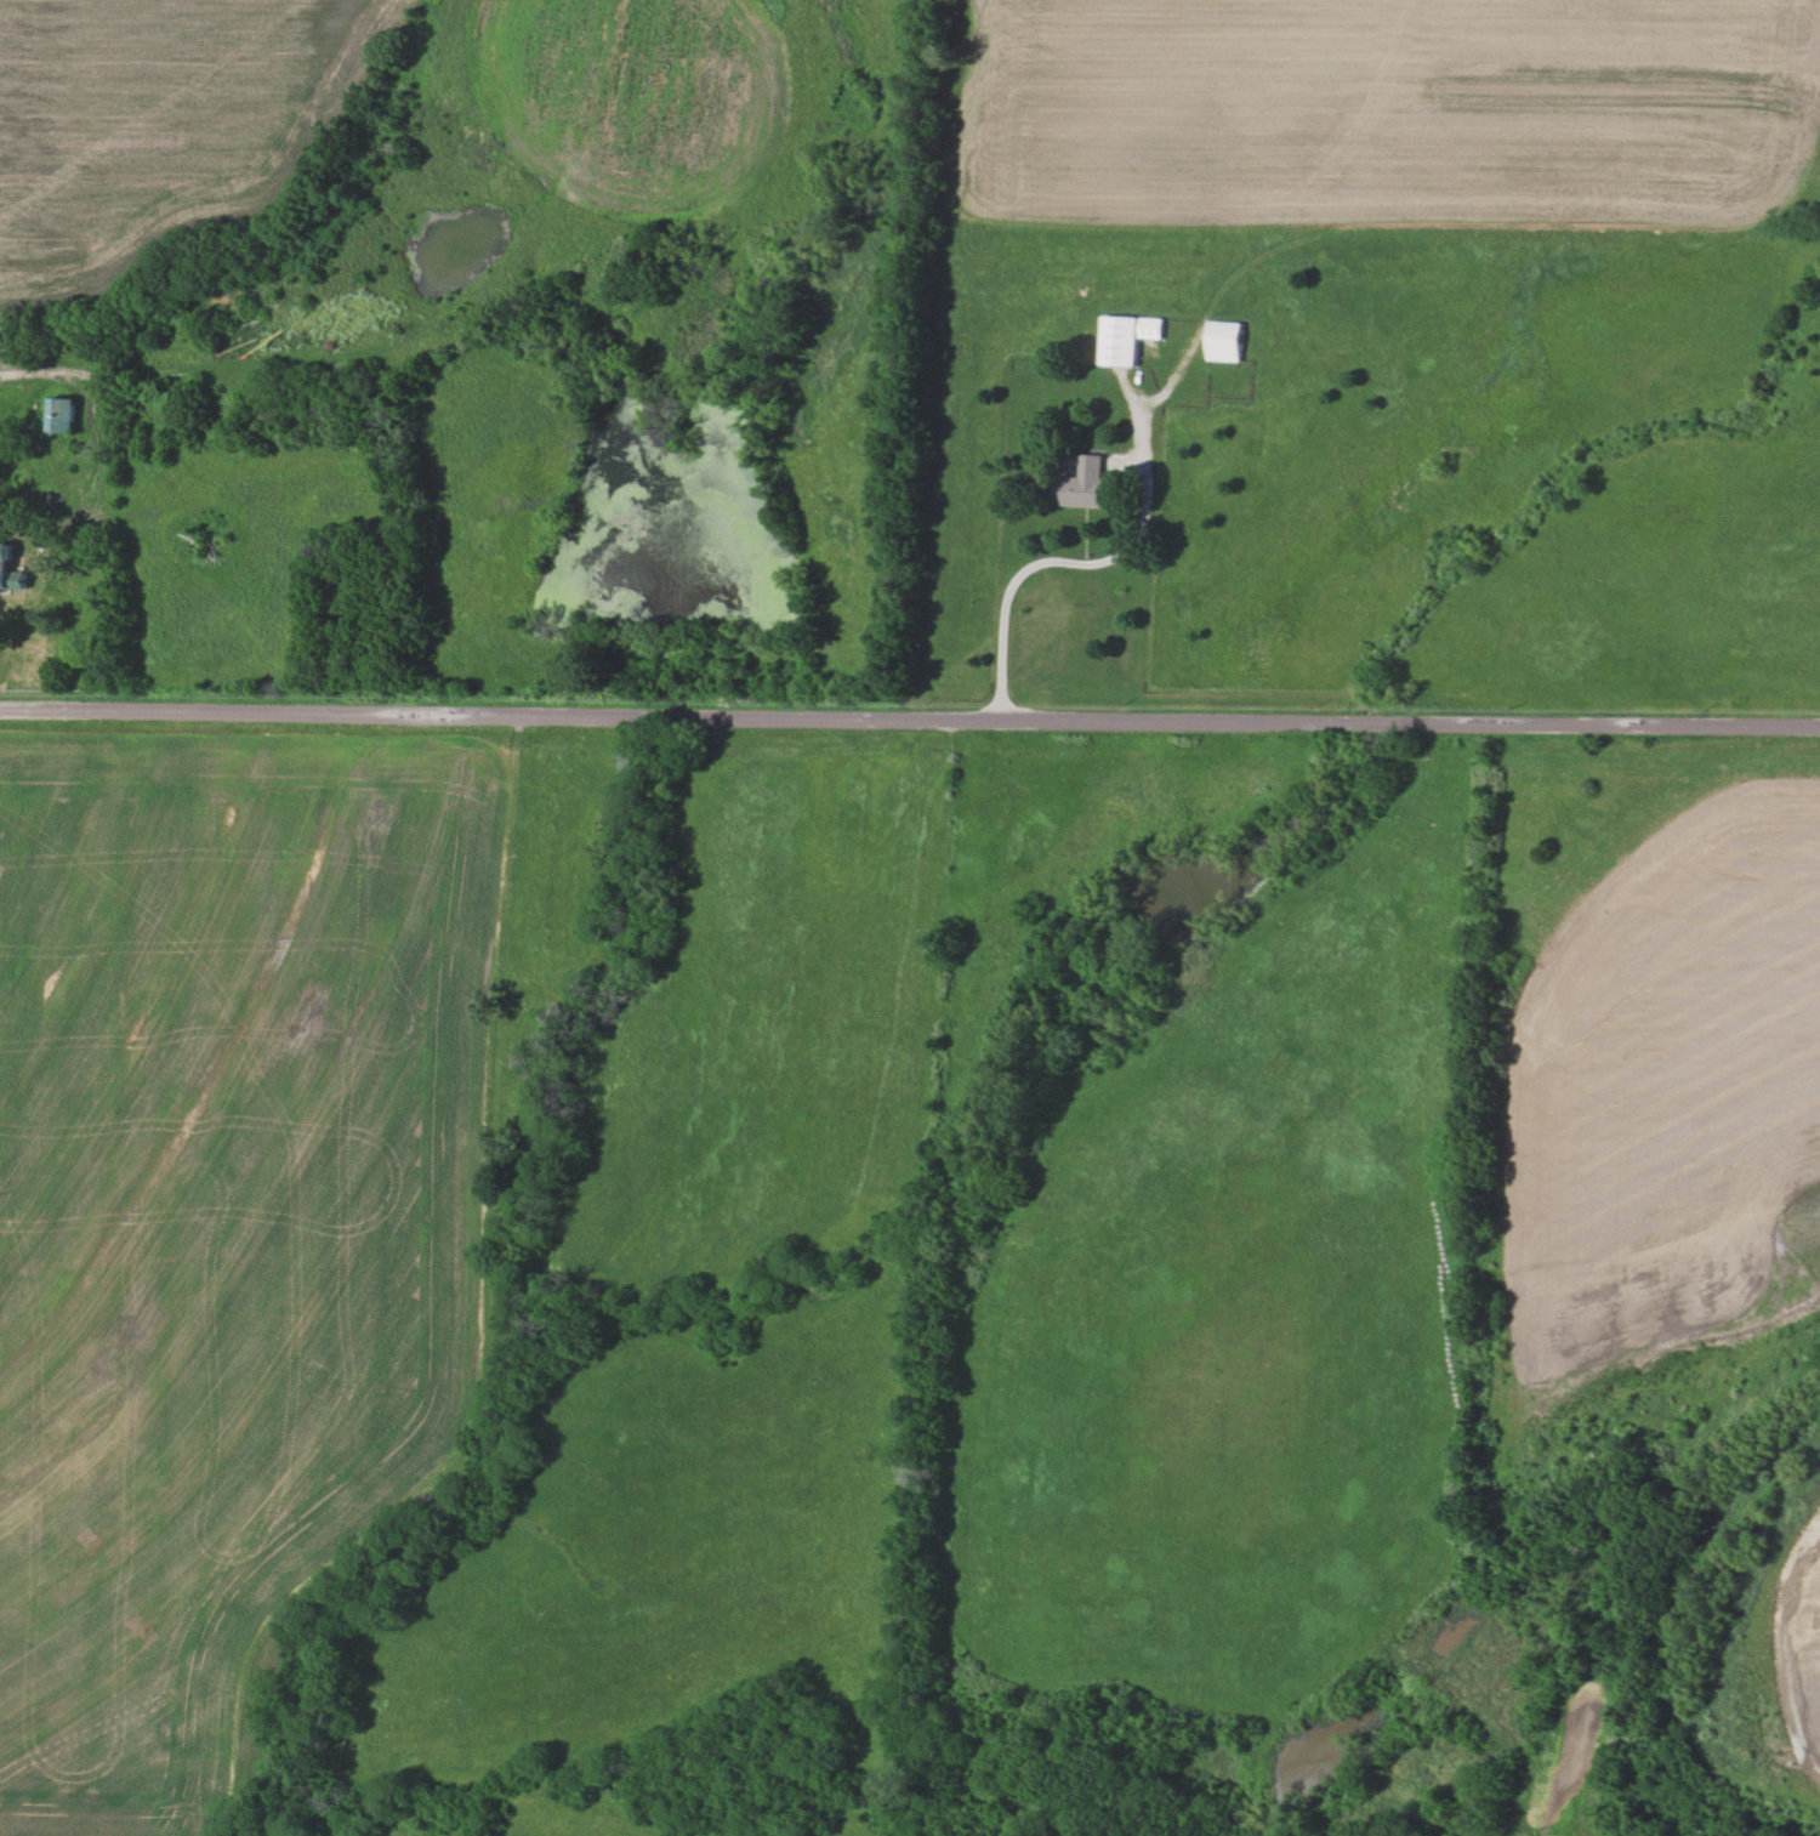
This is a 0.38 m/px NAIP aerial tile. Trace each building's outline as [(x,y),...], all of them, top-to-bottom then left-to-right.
[(1164,319),(1105,316),(1103,364),(1120,365),(1136,366),(1137,336),(1164,339),(1164,319)] [(1211,320),(1242,322),(1241,360),(1241,364),(1210,363),(1211,320)] [(51,397),(78,399),(75,432),(49,431),(51,397)] [(1082,454),(1103,455),(1103,465),(1102,478),(1109,478),(1108,507),(1063,505),(1063,495),(1053,495),(1054,473),(1081,474),(1082,454)] [(15,522),(36,523),(35,534),(13,533),(15,522)] [(24,590),(25,574),(2,573),(4,558),(12,559),(12,544),(0,543),(0,588),(24,590)]
